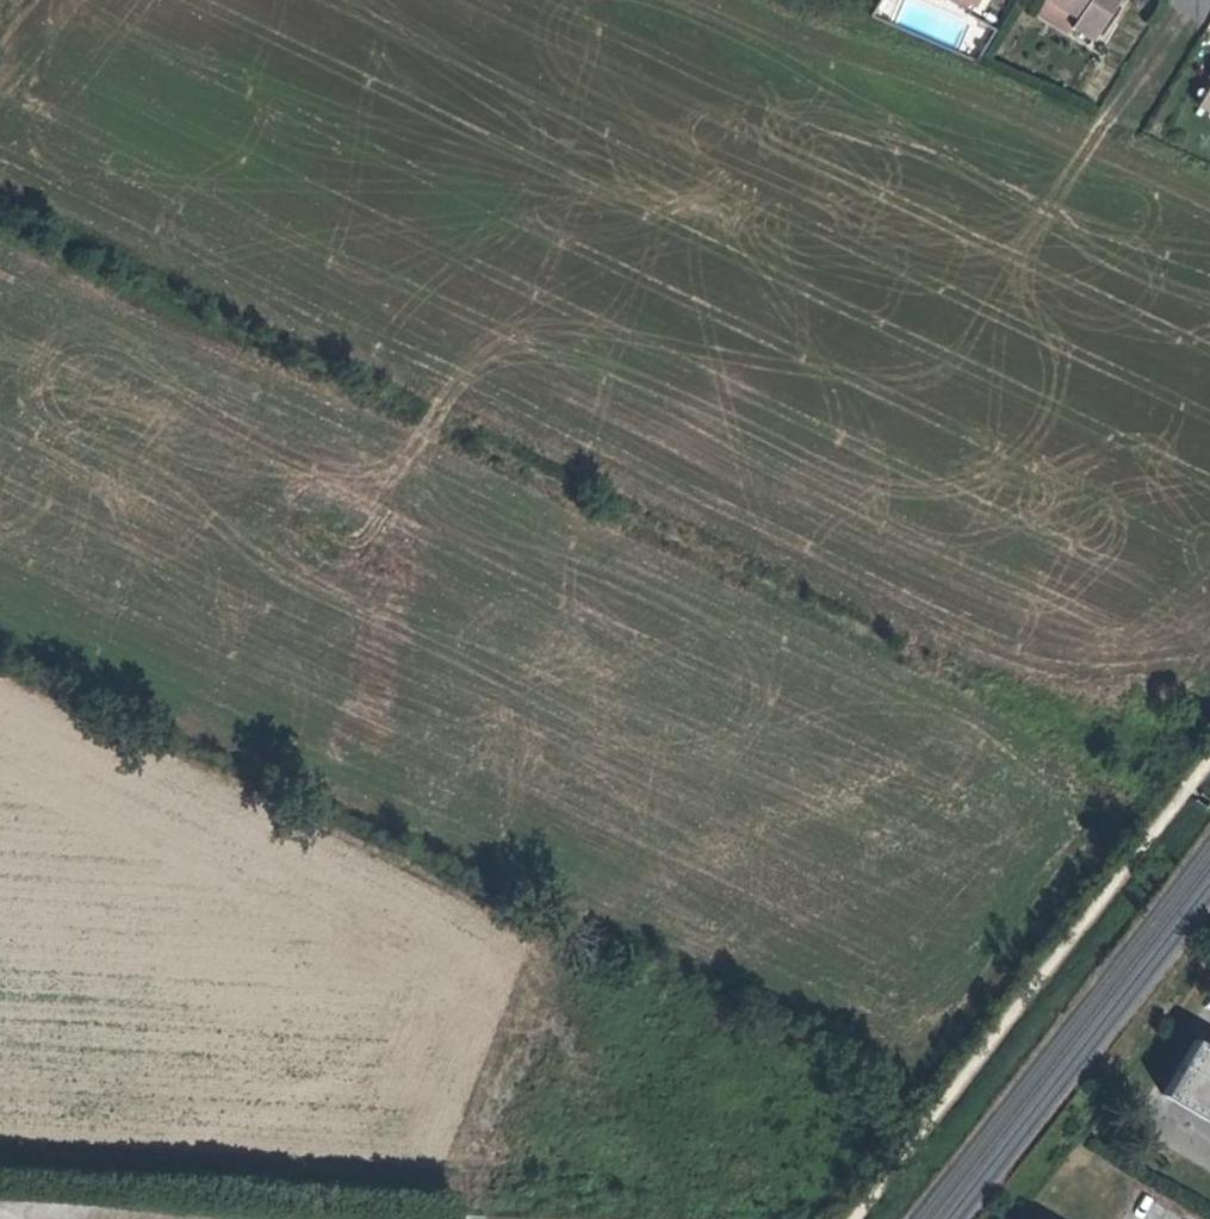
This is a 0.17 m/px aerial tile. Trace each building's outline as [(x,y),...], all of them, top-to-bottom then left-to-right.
[(1076,17),(1048,0),(1040,0),(1034,9),(1068,30),(1070,27),(1076,17)] [(1096,29),(1114,0),(1048,0),(1076,17),(1096,29)] [(1076,17),(1070,27),(1090,39),(1096,29),(1076,17)] [(1199,106),(1209,113),(1209,89),(1199,106)] [(1194,1041),(1162,1095),(1209,1124),(1209,1050),(1194,1041)]
